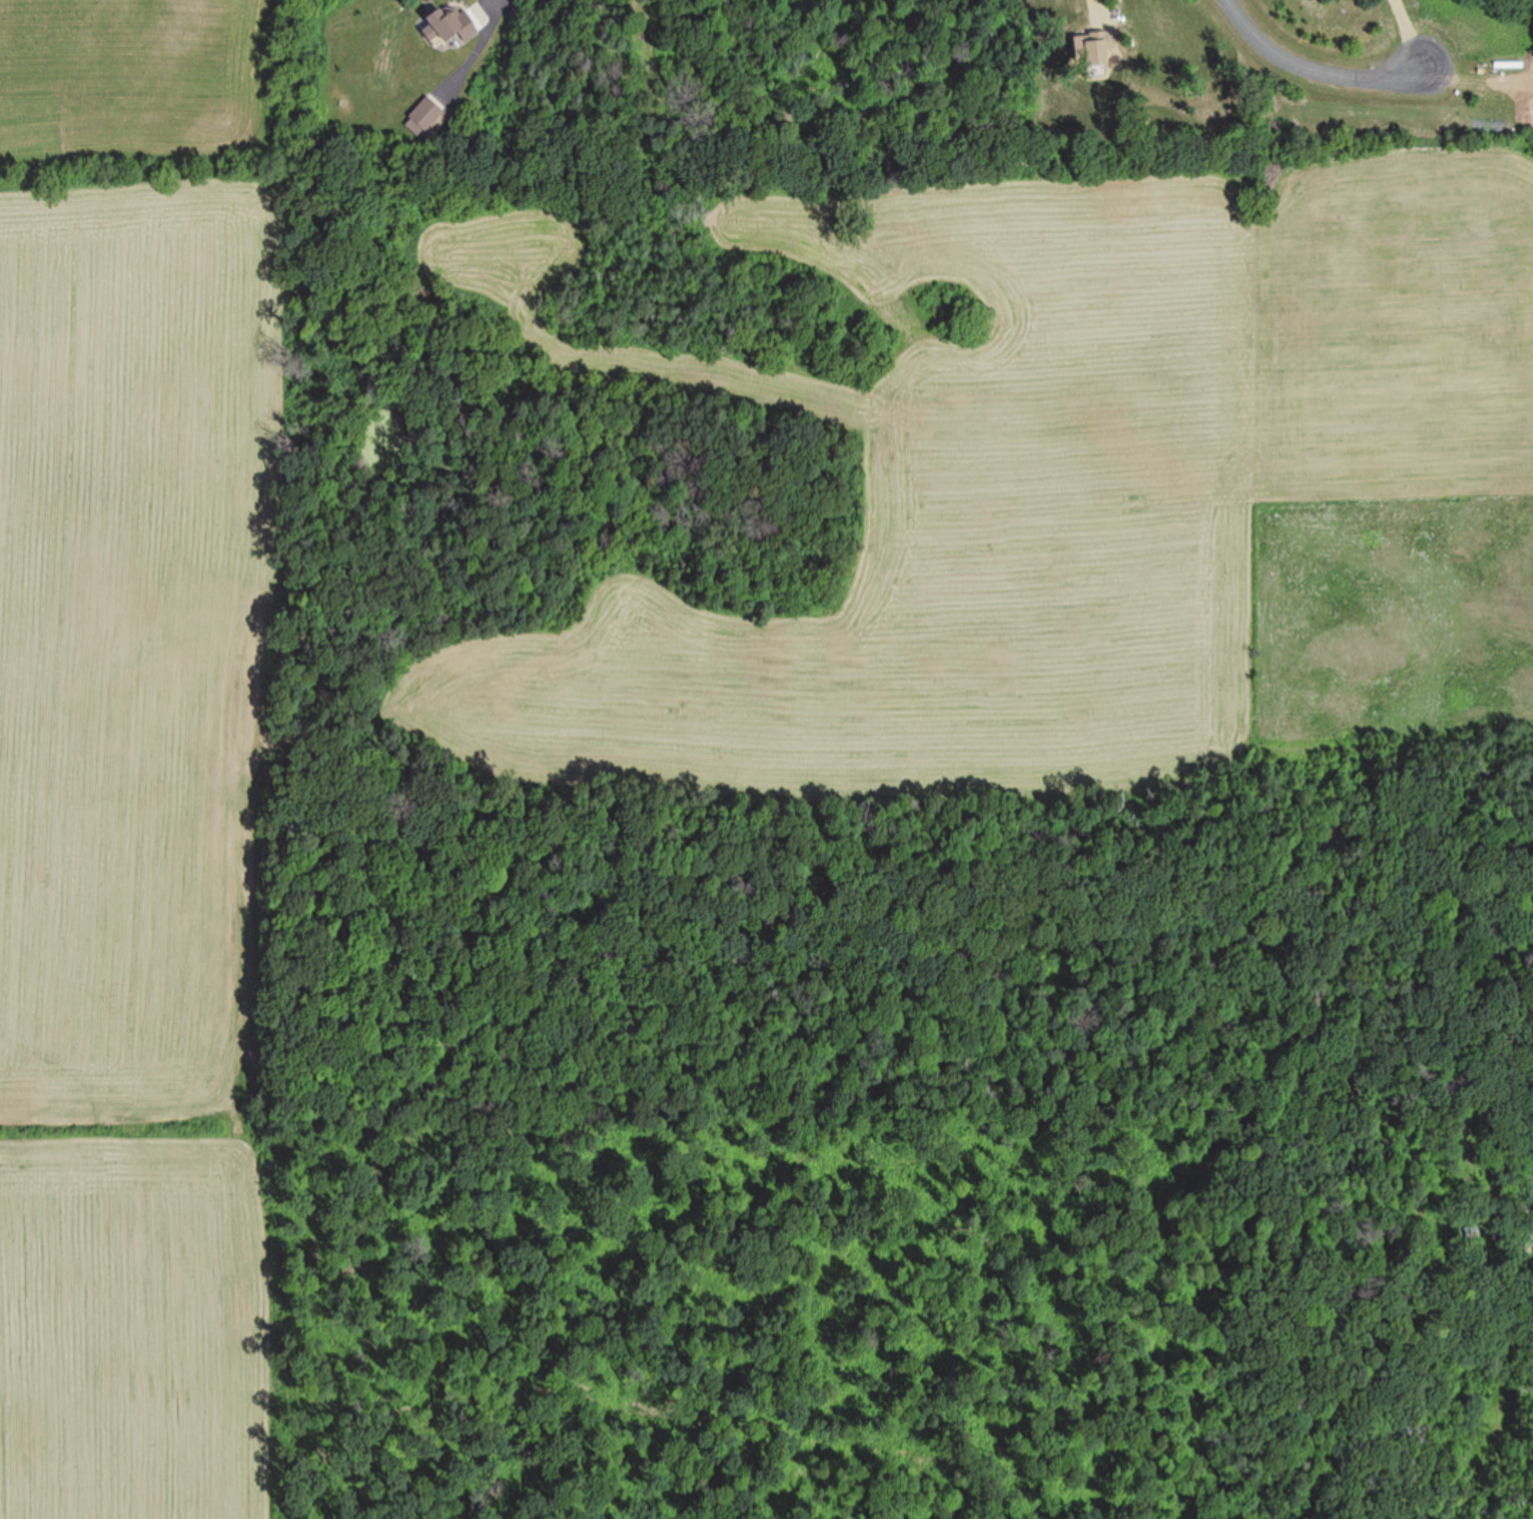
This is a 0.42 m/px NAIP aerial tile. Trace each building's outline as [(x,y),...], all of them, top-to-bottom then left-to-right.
[(421,23),(438,50),(444,46),(449,54),(483,32),(468,8),(455,16),(449,5),(421,23)] [(1105,73),(1101,32),(1073,35),(1078,76),(1105,73)] [(423,129),(444,115),(434,101),(414,115),(423,129)]
